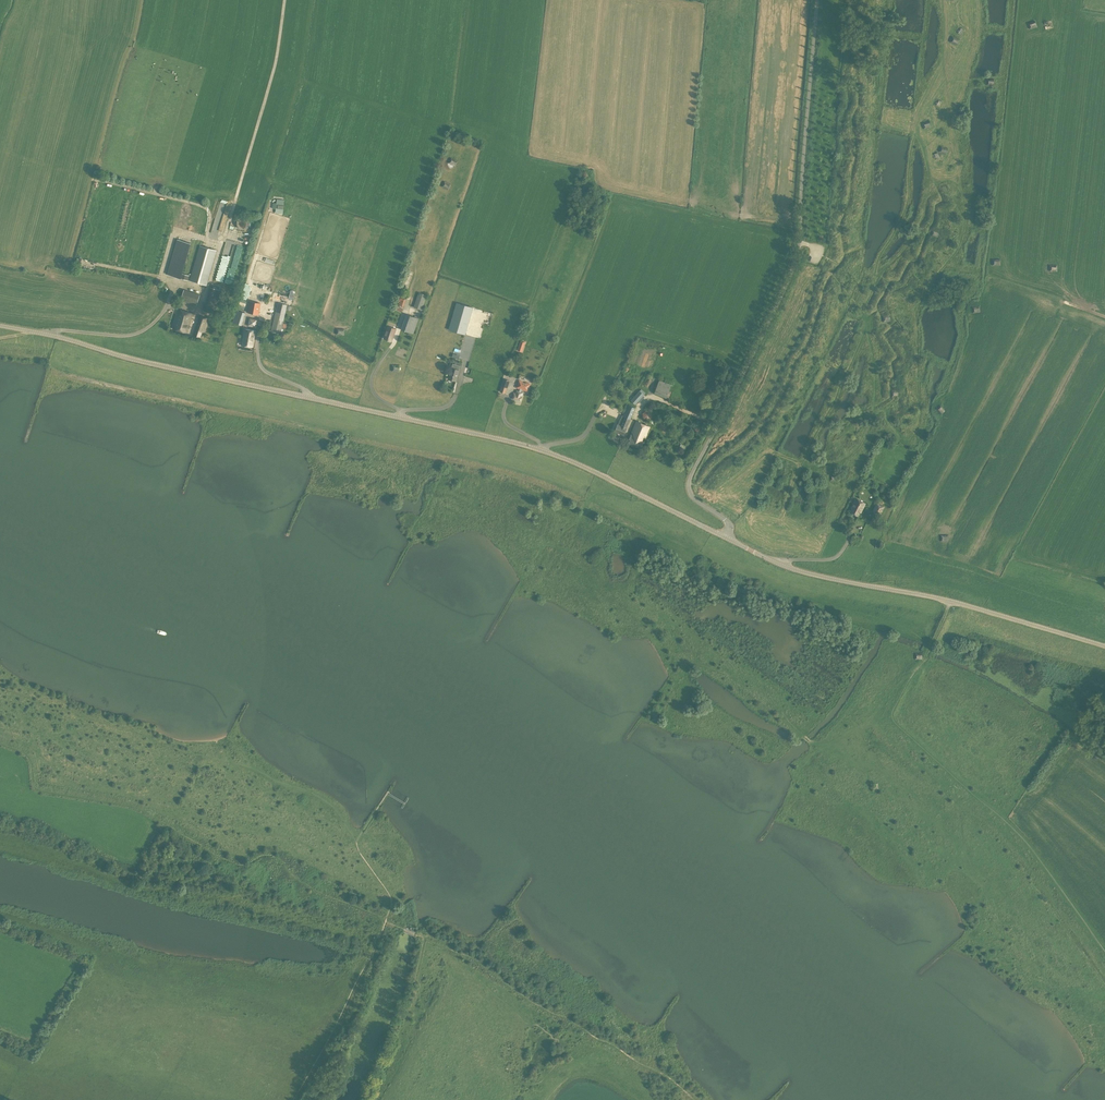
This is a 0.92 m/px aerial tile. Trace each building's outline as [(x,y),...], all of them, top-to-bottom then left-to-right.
[(1027,22),(1029,28),(1037,26),(1035,20),(1027,22)] [(1045,29),(1052,28),(1051,21),(1044,21),(1045,29)] [(960,40),(953,36),(949,42),(957,46),(960,40)] [(948,148),(942,146),(939,152),(946,154),(948,148)] [(458,161),(450,158),(448,163),(455,166),(458,161)] [(453,182),(445,179),(443,185),(450,187),(453,182)] [(237,222),(237,223),(237,224),(238,225),(238,226),(239,227),(240,228),(241,228),(242,229),(243,229),(245,229),(247,228),(248,227),(249,226),(249,225),(250,224),(250,223),(250,222),(250,221),(249,220),(249,219),(248,218),(247,217),(246,217),(244,216),(243,216),(242,217),(240,217),(240,218),(239,218),(238,219),(237,221),(237,222)] [(942,234),(934,231),(931,237),(939,240),(942,234)] [(168,275),(180,278),(190,243),(178,240),(168,275)] [(207,285),(217,250),(200,246),(190,281),(207,285)] [(236,269),(241,253),(237,252),(236,257),(234,256),(233,260),(231,268),(236,269)] [(221,290),(211,287),(203,311),(214,314),(221,290)] [(180,300),(197,305),(200,295),(184,290),(180,300)] [(414,306),(421,309),(426,295),(419,292),(414,306)] [(824,303),(823,304),(824,304),(824,306),(830,307),(833,296),(827,295),(827,296),(826,296),(826,297),(825,297),(826,297),(825,303),(824,303)] [(398,305),(401,306),(403,307),(406,299),(400,298),(399,302),(398,305)] [(250,301),(248,312),(258,314),(260,303),(250,301)] [(287,305),(278,303),(272,330),(281,332),(287,305)] [(449,329),(465,334),(473,308),(457,303),(449,329)] [(190,329),(190,327),(190,326),(193,313),(179,309),(173,329),(187,333),(189,329),(190,329)] [(241,325),(245,313),(237,310),(233,322),(241,325)] [(402,329),(413,333),(418,318),(407,314),(402,329)] [(206,325),(209,318),(201,316),(194,335),(200,337),(202,332),(204,332),(206,325)] [(249,326),(257,326),(258,318),(249,317),(249,326)] [(392,340),(396,328),(388,326),(384,338),(388,339),(388,340),(390,341),(391,340),(392,340)] [(252,347),(256,330),(245,328),(242,345),(252,347)] [(522,352),(526,342),(521,340),(517,350),(522,352)] [(801,360),(801,361),(802,362),(801,363),(807,365),(811,355),(806,352),(805,354),(804,353),(804,354),(804,355),(805,355),(802,361),(801,360)] [(456,381),(458,375),(460,366),(453,364),(448,379),(456,381)] [(520,388),(519,391),(521,392),(522,389),(527,391),(530,384),(526,382),(526,383),(522,382),(523,381),(519,380),(517,387),(520,388)] [(660,381),(655,393),(668,398),(673,386),(660,381)] [(514,394),(513,399),(520,401),(523,392),(521,392),(519,391),(516,390),(515,395),(514,394)] [(631,400),(635,405),(644,395),(640,391),(631,400)] [(627,428),(635,408),(627,404),(619,425),(618,425),(615,431),(624,435),(627,428)] [(946,411),(941,404),(935,408),(941,415),(946,411)] [(777,413),(776,414),(777,414),(777,415),(782,418),(787,407),(781,405),(781,406),(780,405),(780,406),(779,406),(779,407),(780,407),(778,413),(777,412),(777,413)] [(650,409),(642,412),(644,418),(652,415),(650,409)] [(630,439),(628,443),(641,449),(650,427),(637,421),(631,435),(629,435),(629,437),(630,439)] [(851,437),(851,438),(850,439),(854,444),(863,437),(859,432),(858,433),(857,432),(856,433),(857,433),(852,437),(852,436),(851,437)] [(734,453),(734,454),(733,455),(737,460),(746,453),(742,448),(741,449),(741,448),(740,449),(740,450),(735,453),(735,452),(734,453)] [(861,513),(866,503),(855,498),(850,507),(851,509),(849,512),(858,516),(860,513),(861,513)] [(877,502),(872,511),(880,515),(885,506),(877,502)] [(864,542),(856,538),(852,544),(860,548),(864,542)] [(876,548),(883,549),(884,542),(877,541),(876,548)] [(830,701),(824,698),(821,703),(827,706),(830,701)] [(511,1050),(504,1046),(502,1051),(508,1055),(511,1050)] [(507,1065),(511,1071),(517,1067),(513,1061),(507,1065)]
